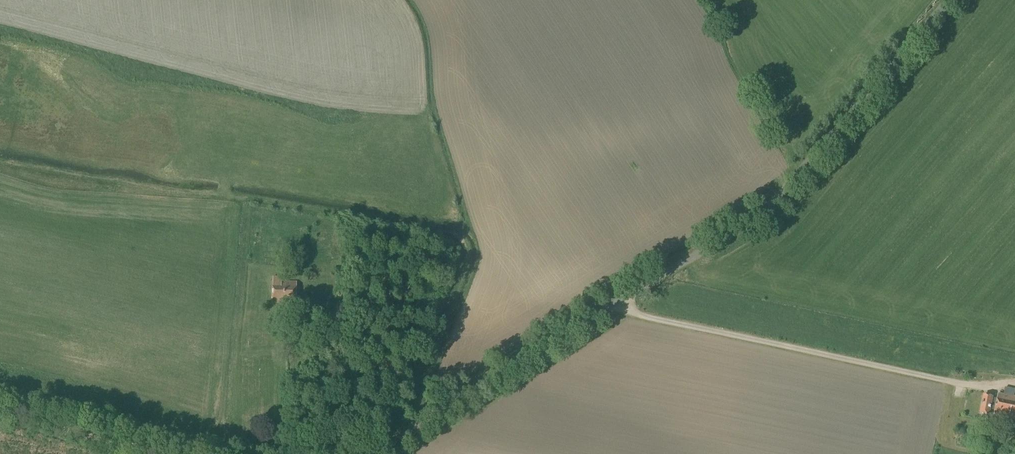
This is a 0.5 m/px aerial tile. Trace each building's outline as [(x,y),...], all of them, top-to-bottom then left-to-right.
[(296,304),(296,282),(281,282),(281,277),(273,277),(272,304),(296,304)] [(307,323),(308,314),(300,313),(299,322),(307,323)] [(1014,390),(1008,389),(1007,396),(998,394),(997,400),(992,399),(992,398),(983,396),(979,414),(988,415),(989,412),(994,413),(993,416),(1014,420),(1014,397),(1013,397),(1014,390)]
